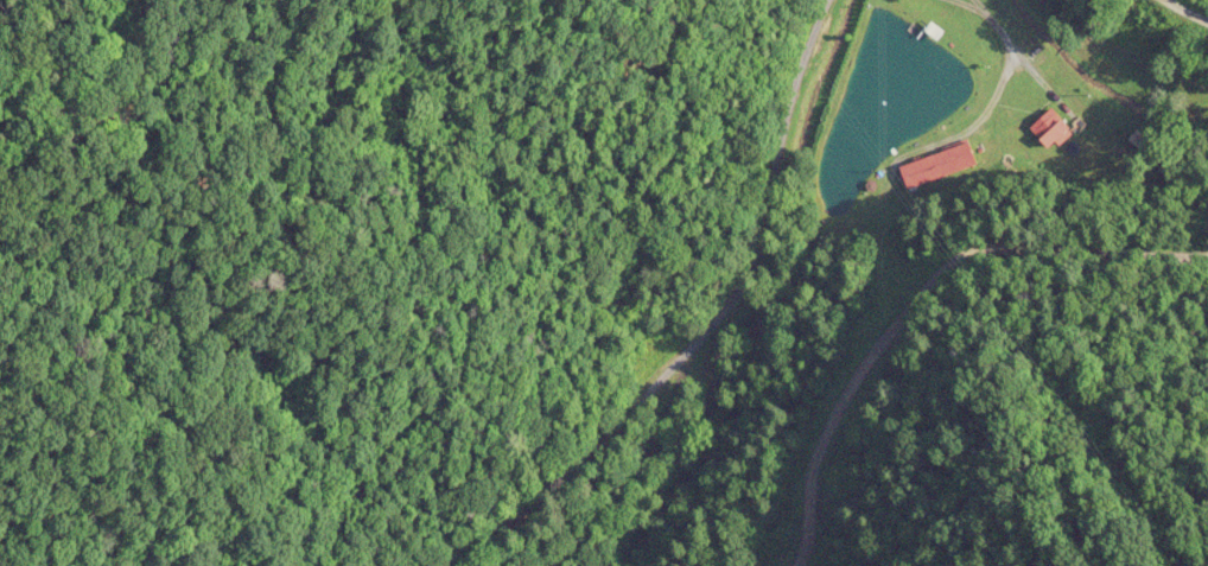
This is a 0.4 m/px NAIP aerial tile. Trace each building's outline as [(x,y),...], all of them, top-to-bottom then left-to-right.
[(1049,148),(1071,128),(1052,106),(1030,126),(1049,148)] [(977,165),(969,141),(901,165),(909,188),(977,165)]
